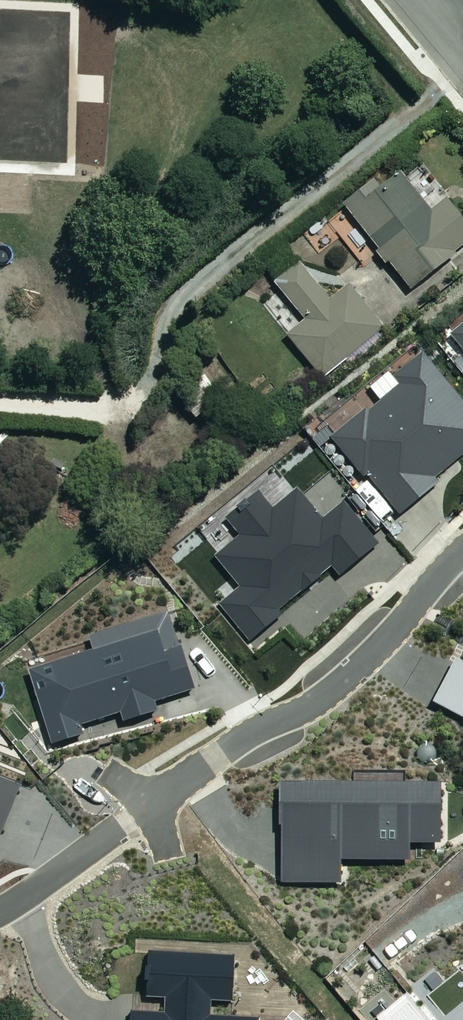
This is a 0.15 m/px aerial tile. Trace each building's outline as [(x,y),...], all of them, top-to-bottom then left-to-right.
[(398,172),(378,187),(371,178),(339,202),(376,250),(373,251),(383,264),(387,261),(408,289),(455,253),(453,252),(462,244),(462,220),(445,197),(428,210),(398,172)] [(327,299),(297,262),(273,281),(303,318),(284,334),(319,377),(381,327),(346,283),(327,299)] [(462,353),(462,319),(446,333),(462,353)] [(397,515),(437,482),(433,478),(462,452),(462,404),(420,352),(390,376),(398,385),(367,411),(364,407),(328,437),(361,477),(364,475),(397,515)] [(219,396),(200,374),(174,397),(192,418),(219,396)] [(217,604),(247,641),(279,615),(276,611),(329,567),(337,577),(377,544),(342,501),(321,518),(295,487),(270,507),(257,491),(223,519),(237,535),(212,556),(238,587),(217,604)] [(25,671),(48,745),(80,735),(77,726),(116,713),(119,722),(155,711),(152,702),(191,690),(177,646),(175,647),(164,612),(86,636),(90,651),(25,671)] [(430,702),(462,720),(462,665),(452,660),(430,702)] [(15,787),(0,781),(0,825),(15,787)] [(277,782),(277,883),(338,883),(338,861),(407,861),(407,844),(437,844),(437,782),(277,782)] [(127,1019),(255,1019),(256,1017),(208,1015),(209,1002),(230,1002),(232,956),(145,953),(143,998),(162,998),(162,1012),(127,1011),(127,1019)]
